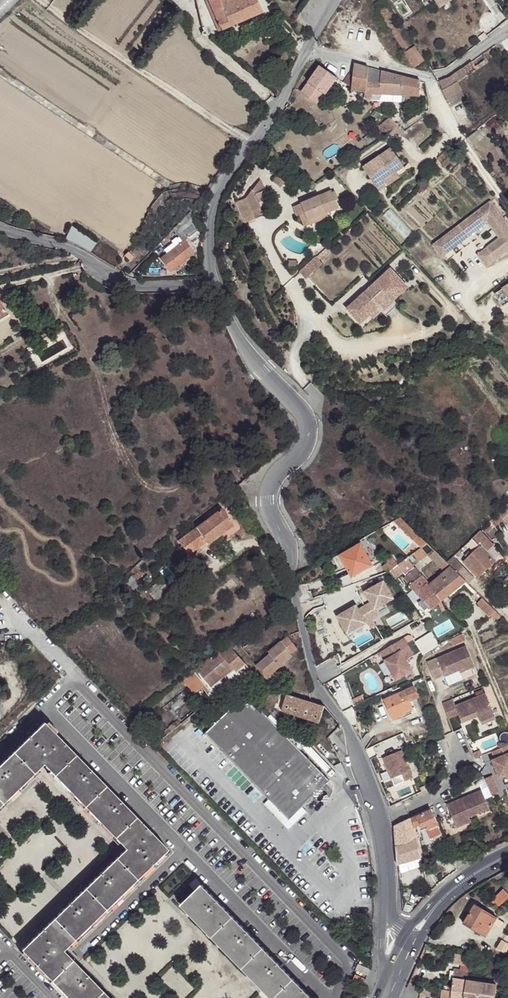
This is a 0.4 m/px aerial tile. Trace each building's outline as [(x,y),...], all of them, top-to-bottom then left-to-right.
[(220,0),(198,0),(199,5),(202,12),(203,27),(202,28),(201,30),(202,32),(201,34),(200,34),(201,37),(204,40),(205,39),(211,36),(263,12),(256,0),(237,0),(235,1),(224,6),(220,0)] [(385,0),(378,0),(374,3),(406,51),(415,46),(385,0)] [(415,46),(406,51),(416,65),(424,60),(415,46)] [(447,77),(439,80),(443,90),(446,98),(460,89),(456,82),(489,57),(492,56),(490,54),(487,49),(447,77)] [(367,68),(354,64),(353,75),(352,87),(351,91),(364,92),(367,68)] [(301,91),(318,103),(337,77),(319,65),(306,85),(303,83),(301,86),(303,88),(301,91)] [(419,81),(367,68),(364,92),(363,97),(363,99),(367,103),(370,98),(378,98),(379,92),(418,95),(419,81)] [(352,87),(353,75),(349,73),(344,81),(352,87)] [(326,108),(344,81),(337,77),(318,103),(326,108)] [(460,89),(446,98),(452,106),(466,97),(460,89)] [(381,124),(387,131),(397,125),(390,117),(388,119),(381,124)] [(382,134),(378,127),(364,137),(368,144),(370,143),(382,134)] [(386,179),(399,171),(406,166),(393,147),(365,167),(379,188),(388,182),(386,179)] [(460,148),(451,156),(454,159),(463,151),(460,148)] [(402,176),(399,171),(386,179),(388,182),(389,185),(402,176)] [(275,175),(272,179),(281,187),(285,182),(275,175)] [(245,198),(241,200),(244,207),(247,206),(248,209),(258,205),(254,195),(265,190),(260,179),(245,198)] [(335,190),(297,205),(300,215),(303,213),(308,211),(312,223),(326,217),(324,214),(329,212),(342,207),(335,190)] [(241,200),(235,202),(243,224),(263,215),(258,205),(248,209),(247,206),(244,207),(241,200)] [(459,225),(432,246),(441,257),(468,237),(487,222),(499,238),(476,256),(485,267),(507,250),(507,224),(489,201),(459,225)] [(200,227),(191,209),(161,241),(169,250),(168,251),(169,254),(163,258),(171,268),(195,251),(194,250),(186,237),(200,227)] [(308,211),(303,213),(308,225),(312,223),(308,211)] [(91,251),(96,244),(70,227),(64,241),(83,246),(91,251)] [(200,233),(200,227),(186,237),(194,250),(197,248),(192,240),(200,233)] [(130,263),(133,260),(127,254),(124,258),(130,263)] [(316,255),(299,270),(305,277),(322,262),(316,255)] [(365,291),(351,304),(363,318),(367,314),(376,307),(379,311),(380,312),(392,301),(391,300),(387,295),(401,283),(390,271),(376,283),(378,285),(367,294),(365,291)] [(378,285),(376,283),(365,291),(367,294),(378,285)] [(401,283),(387,295),(391,300),(405,288),(401,283)] [(503,288),(495,293),(504,306),(507,303),(507,295),(503,288)] [(0,304),(0,322),(8,317),(0,304)] [(363,318),(351,304),(346,308),(358,322),(363,318)] [(379,311),(376,307),(367,314),(371,318),(379,311)] [(485,355),(474,367),(483,374),(494,362),(485,355)] [(38,390),(35,382),(30,384),(33,392),(38,390)] [(499,514),(504,518),(505,519),(507,516),(507,505),(499,514)] [(179,539),(189,553),(207,540),(209,542),(234,524),(222,508),(179,539)] [(496,525),(504,518),(499,514),(493,519),(496,525)] [(430,541),(416,528),(412,533),(425,546),(430,541)] [(269,537),(264,529),(259,532),(264,540),(269,537)] [(495,543),(483,529),(474,537),(481,544),(482,543),(488,549),(495,543)] [(363,540),(358,543),(361,547),(365,553),(369,551),(363,540)] [(482,543),(481,544),(473,551),(471,549),(467,554),(469,556),(465,559),(480,574),(497,558),(488,549),(482,543)] [(431,552),(425,546),(411,556),(417,563),(431,552)] [(365,553),(361,547),(342,556),(354,577),(373,567),(365,553)] [(450,559),(438,548),(432,554),(447,570),(454,564),(450,559)] [(455,554),(450,559),(454,564),(455,563),(459,559),(460,559),(455,554)] [(417,563),(411,556),(406,560),(412,567),(417,563)] [(455,563),(454,564),(466,578),(472,573),(460,559),(459,559),(455,563)] [(430,613),(468,579),(466,578),(454,564),(447,570),(432,583),(416,569),(405,579),(411,585),(409,587),(427,605),(424,607),(430,613)] [(390,565),(384,569),(388,574),(389,573),(393,570),(392,569),(390,565)] [(389,573),(393,578),(401,571),(398,567),(393,570),(389,573)] [(169,580),(165,575),(147,590),(156,600),(174,586),(169,580)] [(358,605),(339,615),(350,633),(380,616),(377,609),(396,598),(386,580),(366,591),(372,601),(360,608),(358,605)] [(497,611),(480,593),(475,597),(491,616),(497,611)] [(497,611),(491,616),(497,623),(504,620),(497,611)] [(289,635),(282,640),(293,652),(299,647),(289,635)] [(250,638),(242,644),(241,645),(236,648),(245,659),(251,654),(247,650),(255,644),(250,638)] [(236,648),(241,645),(241,644),(236,639),(227,645),(198,669),(210,682),(220,675),(223,674),(225,671),(233,664),(237,669),(239,671),(249,663),(245,659),(236,648)] [(403,639),(380,653),(397,681),(412,672),(406,661),(414,656),(403,639)] [(293,652),(282,640),(269,652),(270,654),(258,665),(268,677),(270,676),(277,669),(294,654),(293,652)] [(466,647),(427,664),(434,681),(444,677),(444,678),(464,670),(465,672),(474,668),(466,647)] [(220,675),(210,682),(214,687),(237,669),(233,664),(225,671),(223,674),(220,675)] [(277,669),(270,676),(277,684),(285,677),(277,669)] [(207,684),(196,671),(186,679),(197,692),(207,684)] [(390,689),(383,692),(384,697),(383,697),(389,712),(403,706),(404,709),(412,705),(409,699),(418,695),(412,682),(390,691),(390,689)] [(289,693),(282,690),(276,707),(283,709),(289,693)] [(302,751),(281,729),(247,693),(206,731),(264,792),(269,798),(288,819),(301,808),(329,781),(302,751)] [(325,712),(327,705),(289,693),(283,709),(323,722),(325,712)] [(485,695),(455,707),(453,700),(443,704),(448,720),(458,716),(461,724),(478,718),(481,726),(495,721),(485,695)] [(403,706),(389,712),(392,717),(411,709),(412,712),(416,710),(414,705),(412,705),(404,709),(403,706)] [(327,727),(334,734),(343,724),(336,716),(327,727)] [(63,950),(167,849),(44,723),(0,765),(0,805),(44,763),(126,848),(22,950),(69,997),(109,997),(63,950)] [(295,734),(281,729),(302,751),(308,745),(313,740),(295,734)] [(491,761),(498,780),(507,776),(507,751),(506,747),(491,753),(494,760),(491,761)] [(473,754),(475,760),(483,757),(480,751),(473,754)] [(403,753),(384,760),(393,781),(397,779),(400,786),(414,781),(403,753)] [(350,776),(344,761),(336,765),(348,777),(350,776)] [(498,780),(502,789),(507,786),(507,776),(498,780)] [(492,777),(484,780),(491,797),(498,793),(492,777)] [(461,803),(447,809),(456,832),(471,826),(469,821),(489,813),(482,794),(465,801),(466,804),(462,806),(461,803)] [(288,819),(269,798),(264,803),(287,829),(306,812),(301,808),(288,819)] [(430,811),(417,818),(420,825),(422,828),(425,827),(425,830),(429,829),(429,830),(438,827),(430,811)] [(396,828),(397,849),(417,840),(414,827),(416,827),(420,825),(417,818),(413,820),(396,828)] [(429,829),(425,830),(430,840),(442,835),(438,827),(429,830),(429,829)] [(417,840),(397,849),(398,868),(421,858),(417,840)] [(421,858),(398,868),(399,876),(423,866),(421,858)] [(205,889),(184,910),(271,997),(311,997),(205,889)] [(491,902),(499,907),(507,898),(507,895),(502,891),(491,902)] [(489,911),(482,907),(476,904),(464,923),(486,936),(493,924),(497,917),(498,916),(489,911)] [(497,917),(493,924),(503,930),(507,924),(497,917)] [(471,964),(472,956),(462,954),(461,962),(471,964)] [(355,970),(367,976),(370,969),(358,963),(355,970)] [(451,978),(451,986),(449,986),(448,990),(445,990),(444,997),(467,997),(470,981),(468,981),(470,972),(457,970),(455,979),(451,978)] [(351,983),(360,987),(364,979),(355,975),(351,983)] [(497,996),(497,985),(470,981),(467,997),(496,997),(497,996)]
